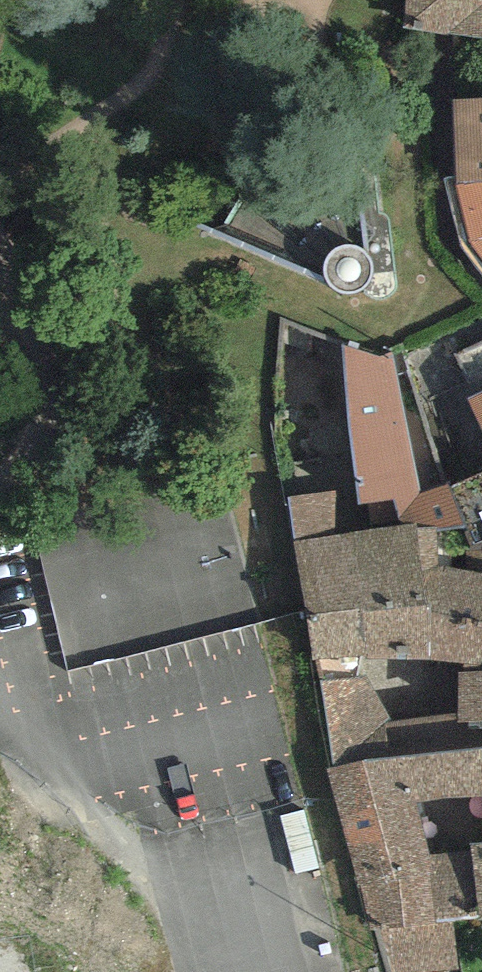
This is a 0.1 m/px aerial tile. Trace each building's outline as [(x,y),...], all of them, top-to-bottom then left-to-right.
[(401,29),(481,40),(481,0),(403,0),(401,29)] [(454,101),(457,184),(481,182),(481,98),(454,101)] [(457,184),(472,243),(481,259),(481,182),(457,184)] [(456,355),(474,396),(467,399),(481,432),(481,344),(456,355)] [(355,489),(289,498),(292,543),(417,522),(417,530),(437,529),(463,526),(450,487),(419,495),(394,355),(381,357),(343,346),(355,489)] [(450,487),(463,526),(468,546),(481,543),(481,471),(450,487)] [(292,543),(311,660),(318,660),(362,657),(429,658),(429,654),(423,570),(438,567),(437,529),(417,530),(417,522),(292,543)] [(438,567),(423,570),(429,654),(429,658),(463,663),(464,674),(481,674),(481,574),(438,567)] [(479,722),(458,723),(458,713),(391,719),(365,678),(354,677),(362,657),(318,660),(335,767),(362,759),(481,748),(481,738),(479,722)] [(458,674),(458,713),(458,723),(479,722),(481,722),(481,674),(464,674),(458,674)] [(362,759),(335,767),(328,769),(368,916),(388,931),(394,971),(405,971),(457,970),(453,920),(478,915),(472,851),(429,855),(424,803),(481,799),(481,748),(362,759)] [(471,844),(472,851),(478,915),(478,923),(481,923),(481,843),(471,844)]
